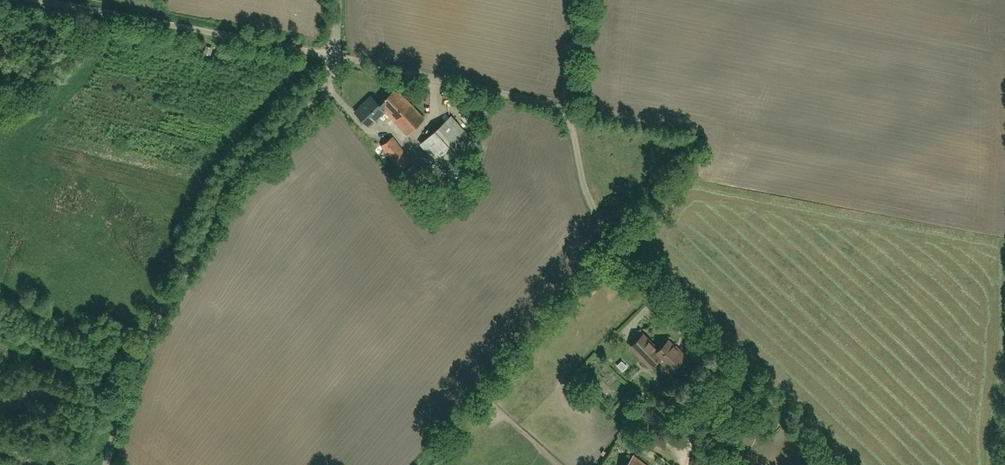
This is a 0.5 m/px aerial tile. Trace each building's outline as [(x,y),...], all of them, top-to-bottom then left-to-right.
[(428,120),(399,89),(382,104),(375,96),(355,112),(370,128),(387,113),(408,137),(428,120)] [(456,118),(422,143),(446,176),(480,150),(456,118)] [(401,138),(384,152),(424,199),(441,185),(401,138)] [(690,358),(670,341),(664,347),(647,331),(632,348),(654,368),(657,365),(672,379),(690,358)] [(734,464),(763,464),(743,452),(734,464)] [(630,464),(651,464),(638,455),(630,464)]
